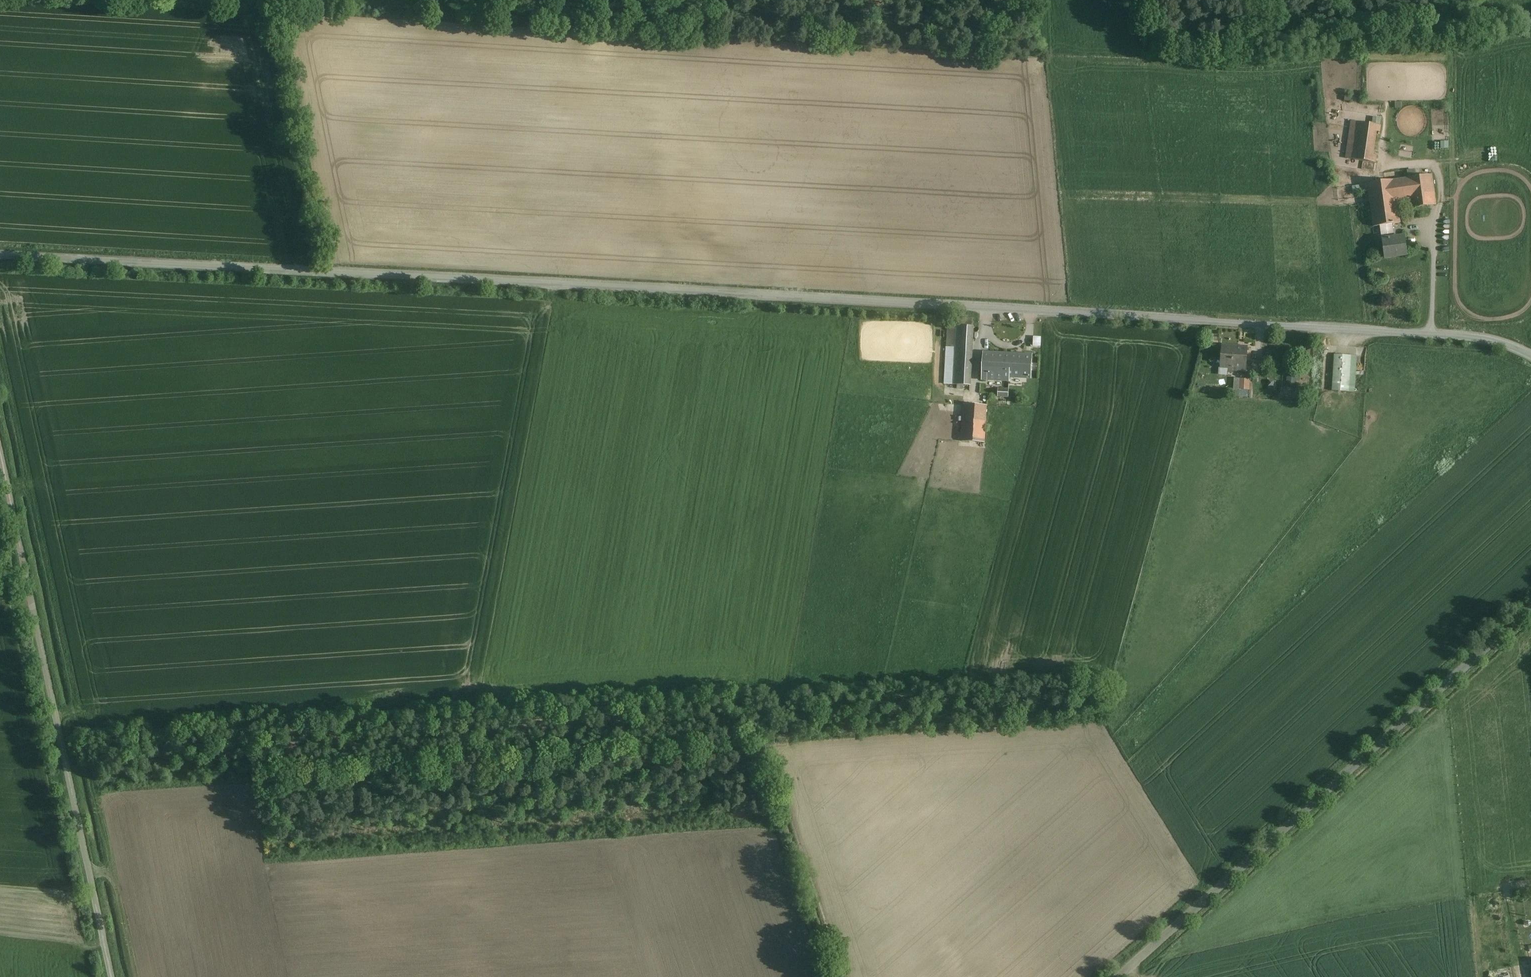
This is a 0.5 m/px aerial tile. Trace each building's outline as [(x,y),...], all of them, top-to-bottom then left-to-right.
[(1351,121),(1346,159),(1375,163),(1376,155),(1373,155),(1376,132),(1380,132),(1381,125),(1351,121)] [(1429,143),(1430,157),(1443,156),(1442,142),(1429,143)] [(1432,175),(1360,185),(1361,194),(1369,193),(1374,227),(1380,226),(1392,224),(1400,223),(1397,201),(1410,199),(1412,209),(1436,205),(1432,175)] [(1392,224),(1380,226),(1384,259),(1407,256),(1405,237),(1394,238),(1392,224)] [(973,327),(948,325),(945,384),(970,386),(973,327)] [(1244,348),(1223,347),(1222,357),(1211,356),(1211,368),(1219,369),(1218,375),(1228,375),(1228,371),(1245,372),(1246,363),(1244,363),(1244,348)] [(1010,355),(983,353),(982,380),(1009,381),(1009,377),(1010,355)] [(1032,356),(1010,355),(1009,377),(1030,378),(1032,356)] [(1351,356),(1334,355),(1332,391),(1349,392),(1351,356)] [(1250,362),(1249,373),(1262,374),(1262,362),(1250,362)] [(1300,378),(1288,377),(1286,387),(1295,388),(1296,381),(1299,381),(1300,378)] [(1249,380),(1234,379),(1233,391),(1230,390),(1229,398),(1248,399),(1249,380)] [(987,406),(964,404),(962,442),(984,443),(987,406)]
